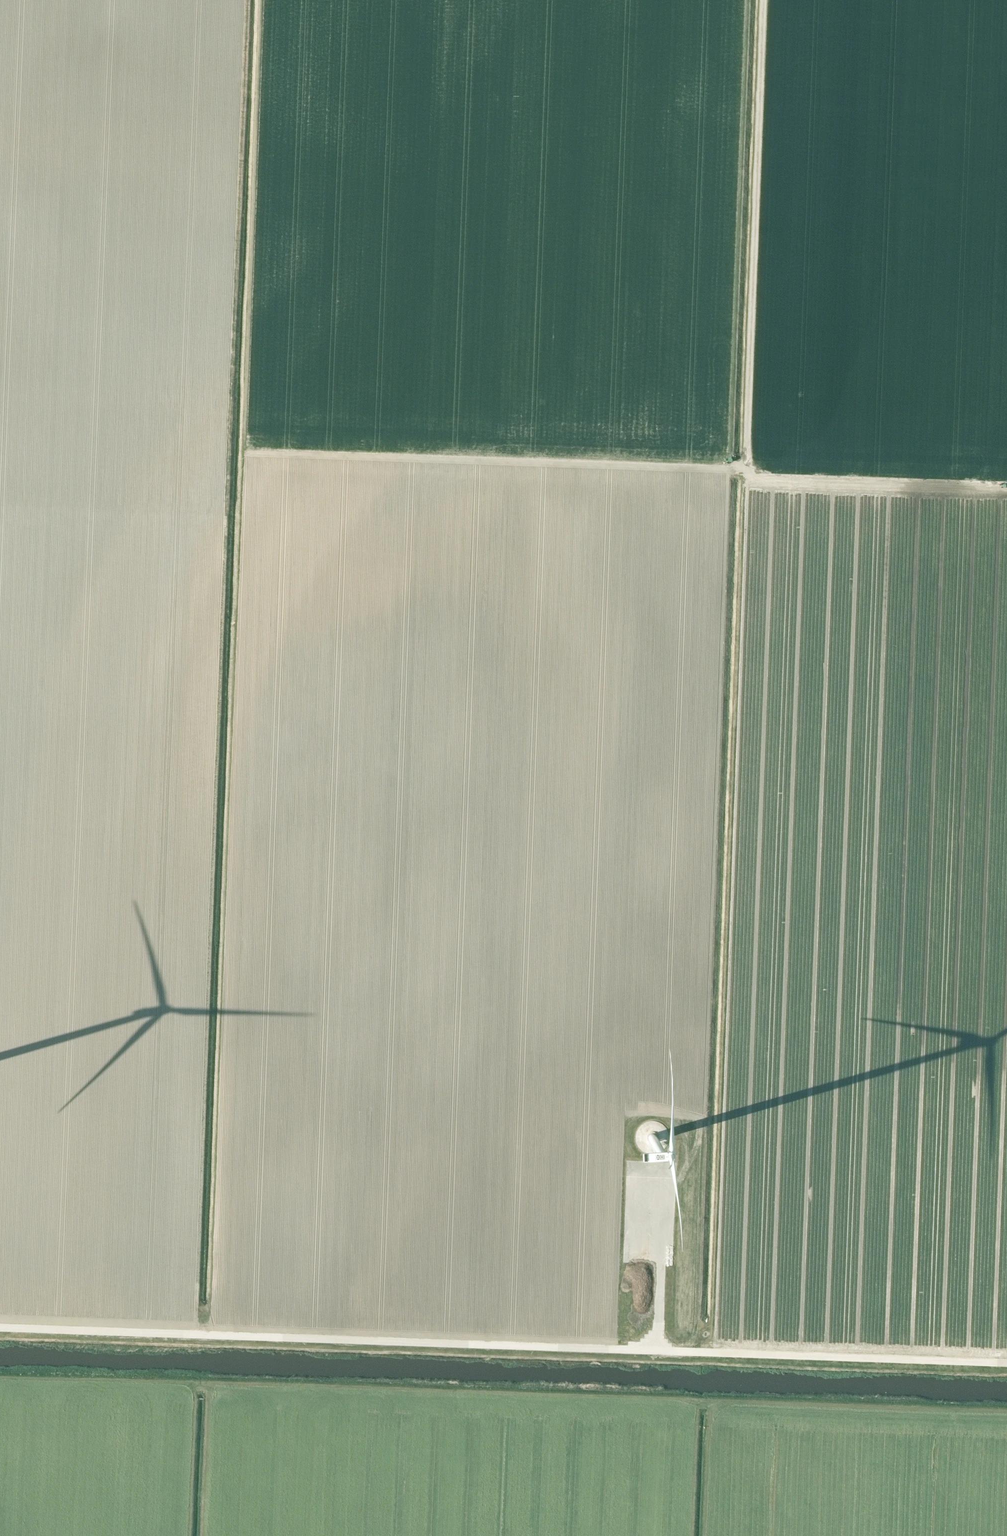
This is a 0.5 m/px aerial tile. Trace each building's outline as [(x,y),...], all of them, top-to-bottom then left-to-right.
[(647,1136),(647,1137),(647,1138),(647,1139),(648,1139),(648,1140),(649,1141),(650,1141),(650,1142),(651,1142),(652,1142),(653,1142),(654,1142),(655,1142),(656,1142),(656,1141),(657,1141),(657,1140),(658,1140),(658,1139),(659,1138),(659,1137),(659,1136),(659,1135),(659,1134),(658,1134),(658,1133),(657,1132),(656,1132),(656,1131),(655,1131),(654,1131),(654,1130),(653,1130),(652,1130),(651,1131),(650,1131),(649,1132),(648,1133),(647,1134),(647,1135),(647,1136)]
